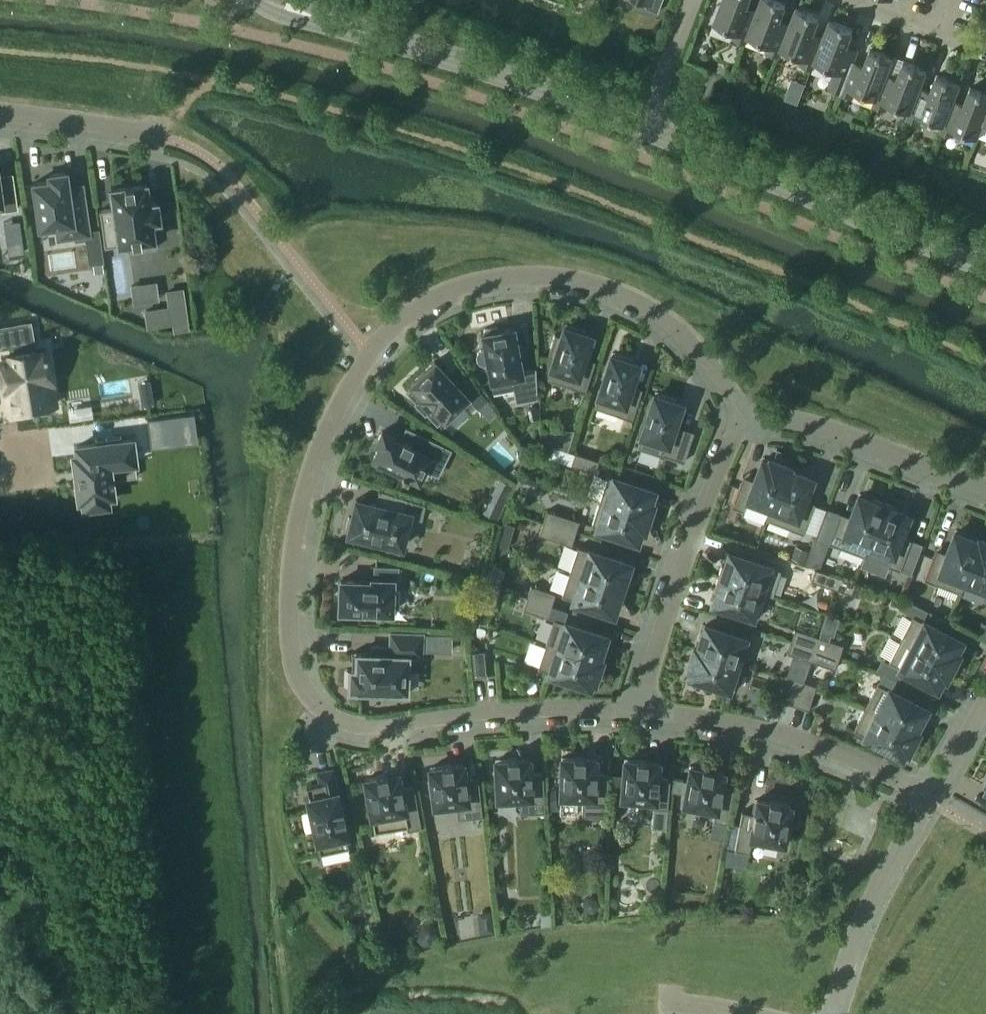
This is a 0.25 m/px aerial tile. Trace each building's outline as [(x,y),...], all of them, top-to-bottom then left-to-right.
[(646,3),(645,8),(657,12),(662,0),(639,0),(646,3)] [(748,36),(755,16),(745,12),(749,0),(722,0),(714,23),(736,31),(733,38),(745,43),(748,36)] [(788,28),(778,24),(786,3),(778,0),(761,0),(755,16),(748,36),(769,44),(766,51),(779,56),(782,49),(788,28)] [(815,61),(822,41),(811,37),(820,16),(796,7),(788,28),(782,49),(803,57),(800,64),(812,69),(815,61)] [(830,20),(822,41),(815,61),(836,69),(829,88),(841,93),(852,66),(856,54),(845,50),(853,29),(830,20)] [(876,98),(885,79),(893,57),(870,48),(862,70),(852,66),(841,93),(853,97),(856,90),(876,98)] [(910,111),(919,92),(927,70),(904,61),(895,83),(885,79),(876,98),(873,105),(886,110),(889,103),(910,111)] [(943,124),(952,104),(960,83),(937,74),(929,95),(919,92),(910,111),(907,118),(919,123),(922,116),(943,124)] [(984,122),(985,115),(985,93),(971,87),(962,108),(952,104),(943,124),(940,131),(953,136),(956,128),(978,137),(984,122)] [(68,190),(66,172),(49,174),(50,181),(34,183),(40,227),(57,224),(59,238),(85,234),(89,233),(88,233),(82,186),(80,186),(81,188),(68,190)] [(1,205),(2,211),(17,209),(13,181),(0,183),(0,205),(1,205)] [(104,247),(126,244),(128,252),(155,248),(152,222),(160,221),(157,203),(149,204),(146,184),(111,189),(114,209),(99,210),(104,247)] [(99,231),(88,233),(89,233),(85,234),(90,267),(104,265),(99,231)] [(191,327),(185,286),(160,289),(159,281),(132,285),(135,304),(143,303),(147,328),(173,324),(174,330),(191,327)] [(5,325),(0,335),(0,374),(62,407),(84,366),(5,325)] [(483,333),(482,333),(485,349),(481,349),(478,352),(476,356),(477,360),(480,363),(484,364),(488,363),(491,380),(511,376),(516,402),(537,398),(536,368),(522,370),(519,359),(520,359),(517,343),(516,343),(513,327),(499,330),(496,326),(485,329),(483,333)] [(590,336),(588,335),(589,332),(568,326),(567,329),(564,328),(562,336),(555,334),(548,356),(554,359),(548,379),(585,391),(593,367),(581,363),(583,356),(590,336)] [(637,364),(635,363),(636,360),(615,354),(614,357),(611,356),(595,407),(632,419),(640,395),(628,391),(637,364)] [(432,406),(444,419),(467,396),(478,408),(483,403),(487,400),(467,378),(458,386),(434,361),(411,384),(422,396),(420,398),(430,408),(432,406)] [(671,431),(680,404),(678,403),(679,400),(676,399),(658,393),(657,396),(655,396),(638,447),(684,462),(692,438),(671,431)] [(496,413),(487,400),(483,403),(478,408),(489,420),(496,413)] [(190,442),(186,414),(148,419),(152,447),(190,442)] [(402,472),(401,474),(406,477),(407,475),(418,480),(428,460),(443,467),(451,449),(406,427),(405,428),(408,429),(402,441),(382,431),(376,443),(380,445),(373,458),(402,472)] [(574,431),(542,431),(543,443),(568,450),(574,431)] [(599,460),(575,452),(571,465),(595,473),(599,460)] [(178,455),(86,454),(86,509),(177,509),(178,455)] [(767,520),(788,466),(769,459),(768,462),(762,460),(752,486),(740,482),(731,506),(743,511),(746,505),(769,513),(767,519),(767,520)] [(789,466),(788,466),(767,520),(804,533),(813,509),(801,505),(811,478),(788,469),(789,466)] [(519,475),(515,487),(531,492),(535,480),(519,475)] [(607,476),(599,501),(648,516),(652,504),(649,503),(653,491),(607,476)] [(499,478),(482,512),(496,518),(512,485),(499,478)] [(376,504),(372,503),(356,500),(352,518),(349,517),(345,530),(349,531),(348,533),(364,537),(363,540),(382,545),(383,542),(402,546),(409,516),(422,519),(425,505),(378,489),(378,492),(376,504)] [(863,556),(884,502),(871,498),(870,501),(859,496),(848,523),(837,519),(828,543),(863,556)] [(644,529),(648,516),(599,501),(591,525),(637,540),(641,528),(644,529)] [(897,507),(884,502),(863,556),(864,557),(867,551),(890,559),(888,565),(900,570),(909,546),(897,542),(907,515),(896,510),(897,507)] [(547,511),(543,522),(575,533),(579,521),(547,511)] [(139,512),(103,513),(104,535),(140,534),(139,512)] [(571,545),(575,533),(543,522),(539,534),(571,545)] [(960,593),(980,539),(979,538),(978,541),(955,533),(950,546),(944,560),(933,555),(924,579),(960,593)] [(743,534),(740,543),(754,548),(758,540),(743,534)] [(980,539),(960,593),(961,593),(963,587),(985,596),(985,541),(980,539)] [(577,546),(569,571),(624,589),(628,576),(625,575),(629,563),(577,546)] [(911,574),(920,550),(909,546),(900,570),(911,574)] [(804,563),(809,552),(796,547),(791,558),(804,563)] [(781,570),(768,566),(729,553),(725,565),(722,564),(718,576),(766,593),(773,595),(781,570)] [(821,559),(809,554),(806,564),(818,568),(821,559)] [(339,610),(343,610),(343,615),(359,615),(359,611),(392,612),(392,607),(399,607),(400,587),(397,587),(398,567),(375,566),(374,578),(372,578),(372,581),(340,580),(339,610)] [(835,588),(839,576),(815,568),(811,581),(835,588)] [(620,602),(624,589),(569,571),(561,596),(613,613),(617,601),(620,602)] [(758,617),(766,593),(718,576),(713,589),(716,590),(712,602),(758,617)] [(863,584),(839,576),(835,588),(859,596),(863,584)] [(556,594),(531,585),(527,597),(552,605),(556,594)] [(814,605),(829,609),(835,589),(820,585),(814,605)] [(552,605),(527,597),(523,609),(547,618),(552,605)] [(912,616),(900,639),(951,665),(958,653),(955,652),(961,641),(912,616)] [(598,659),(605,636),(554,619),(546,643),(600,661),(601,660),(598,659)] [(694,648),(694,649),(742,665),(750,640),(705,625),(697,649),(694,648)] [(815,649),(819,637),(795,629),(791,641),(815,649)] [(422,656),(423,633),(390,632),(390,646),(372,645),(371,653),(356,653),(356,669),(350,669),(349,689),(374,689),(374,694),(388,695),(388,690),(406,690),(408,655),(422,656)] [(454,651),(455,633),(426,632),(425,650),(454,651)] [(839,657),(843,645),(819,637),(815,649),(839,657)] [(951,665),(900,639),(888,662),(937,687),(942,676),(945,677),(951,665)] [(811,661),(815,649),(791,641),(787,653),(811,661)] [(594,680),(600,661),(546,643),(537,668),(589,685),(591,679),(594,680)] [(734,690),(742,665),(694,649),(687,667),(690,668),(688,675),(734,690)] [(839,657),(815,649),(811,661),(835,669),(839,657)] [(474,677),(487,676),(484,650),(472,652),(474,677)] [(796,706),(804,682),(792,678),(784,702),(796,706)] [(816,686),(804,682),(796,706),(808,710),(816,686)] [(877,683),(865,707),(917,733),(917,732),(914,730),(926,708),(877,683)] [(917,733),(865,707),(853,730),(902,755),(905,749),(908,750),(917,733)] [(608,773),(595,773),(595,758),(584,758),(584,756),(573,756),(573,758),(561,757),(560,799),(582,800),(582,816),(607,817),(608,773)] [(507,758),(507,759),(495,760),(497,798),(519,797),(520,813),(545,812),(543,772),(530,773),(529,758),(518,759),(517,757),(507,758)] [(636,758),(636,760),(624,759),(621,801),(653,804),(653,808),(667,809),(670,778),(657,777),(658,762),(647,761),(647,759),(636,758)] [(441,766),(429,767),(434,805),(456,803),(458,818),(482,816),(478,776),(465,778),(463,763),(452,765),(451,763),(441,764),(441,766)] [(702,766),(701,768),(690,766),(682,807),(715,813),(713,821),(727,823),(734,789),(721,786),(723,772),(712,770),(712,768),(702,766)] [(320,853),(349,847),(343,819),(345,819),(342,807),(340,807),(332,770),(318,773),(321,783),(306,786),(309,798),(307,798),(320,853)] [(376,776),(365,779),(374,832),(406,826),(407,830),(421,827),(414,785),(401,787),(398,773),(387,775),(386,773),(376,775),(376,776)] [(790,805),(779,803),(779,801),(769,799),(769,801),(757,799),(754,814),(742,811),(735,850),(749,853),(751,841),(783,847),(790,805)] [(551,923),(551,908),(541,908),(541,923),(551,923)] [(479,911),(481,932),(493,931),(491,910),(479,911)] [(417,935),(419,941),(424,944),(431,943),(437,932),(436,926),(430,922),(424,924),(417,935)]
